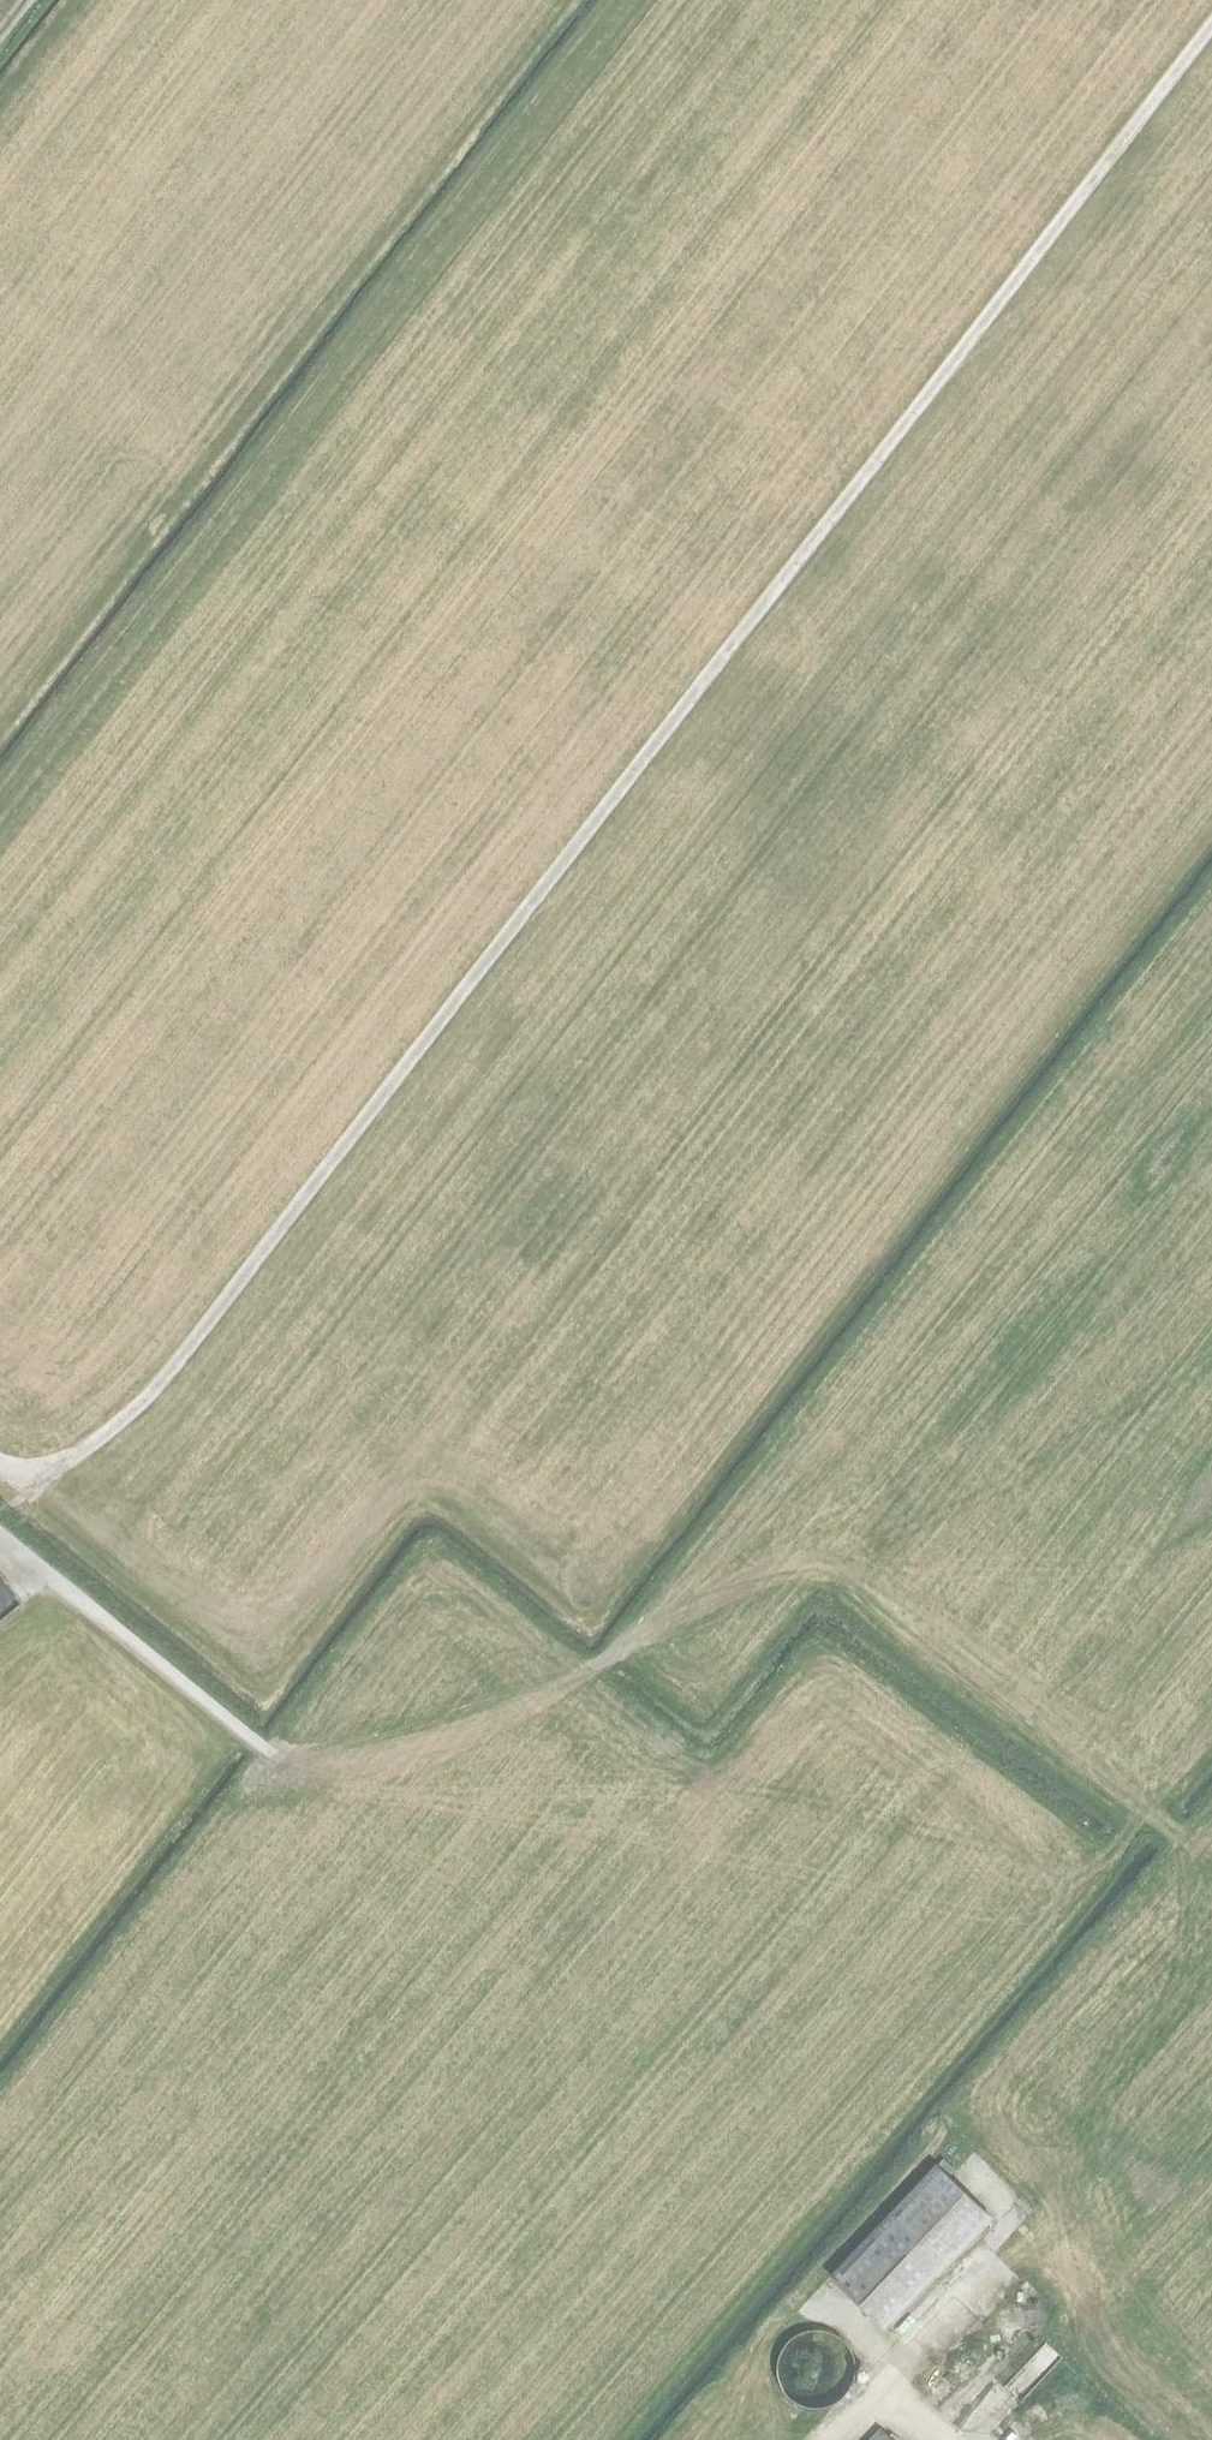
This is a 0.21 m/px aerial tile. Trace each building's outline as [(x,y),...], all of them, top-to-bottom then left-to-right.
[(994,2217),(952,2177),(937,2163),(831,2275),(888,2330),(994,2217)] [(883,2431),(875,2439),(891,2439),(883,2431)]
